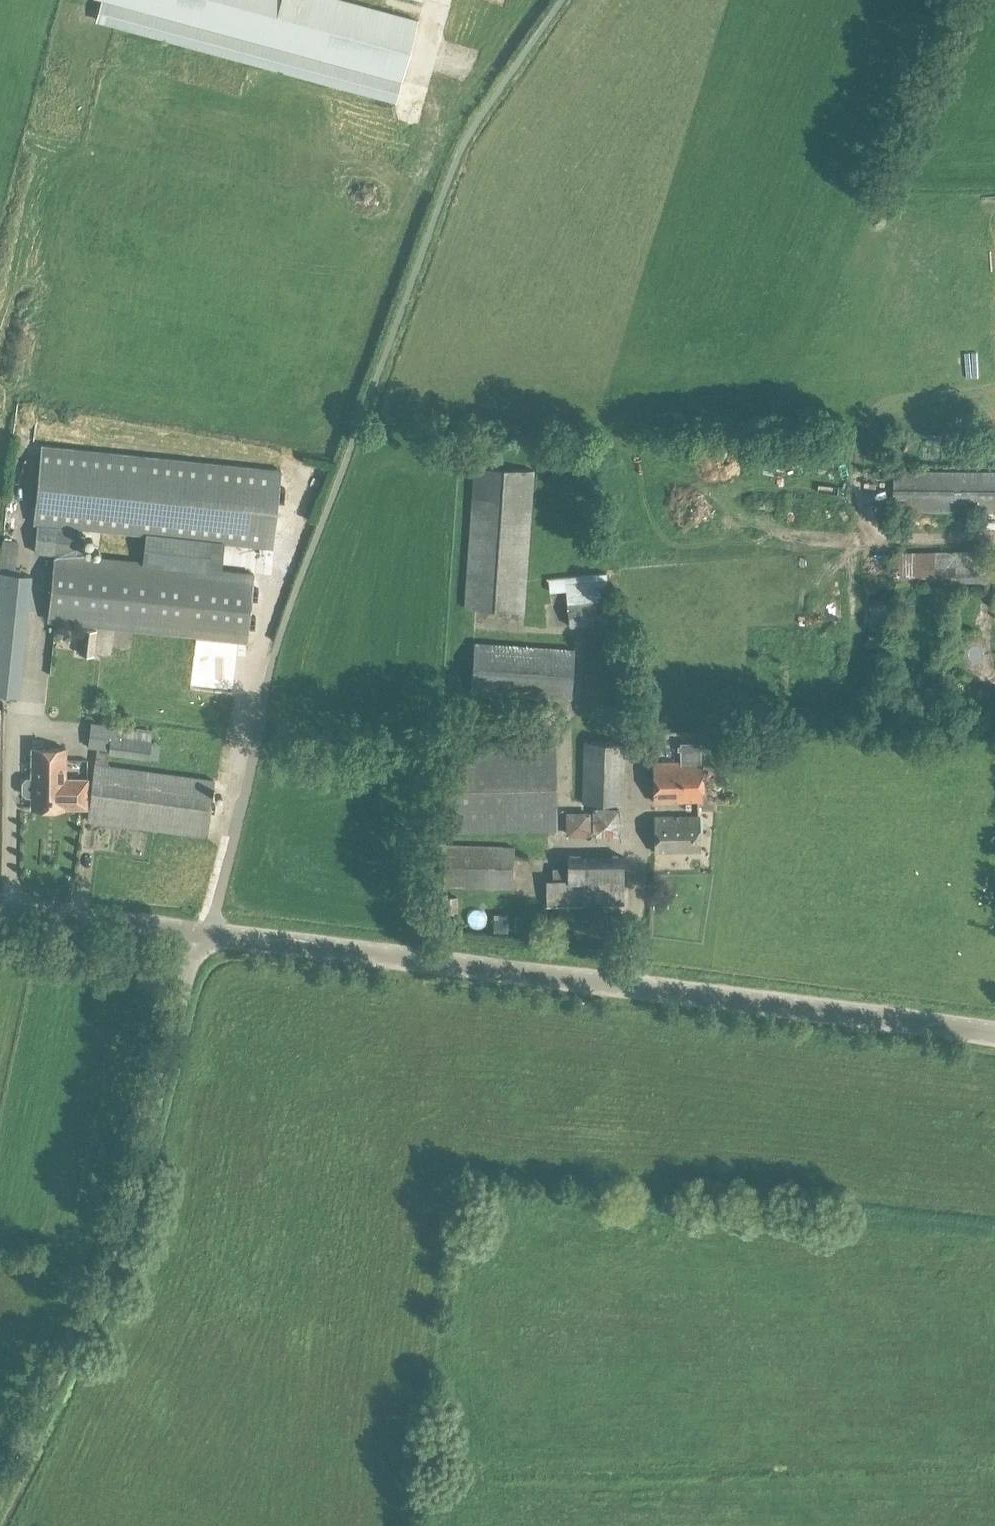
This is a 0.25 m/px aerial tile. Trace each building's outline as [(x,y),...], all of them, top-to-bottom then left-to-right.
[(103,0),(98,19),(396,100),(418,20),(344,0),(102,0),(103,0)] [(55,552),(58,525),(272,547),(280,468),(43,444),(35,522),(38,523),(35,552),(55,554),(55,552)] [(474,466),(464,607),(524,612),(534,470),(474,466)] [(994,513),(994,471),(895,470),(894,513),(994,513)] [(898,569),(966,570),(966,548),(898,547),(898,569)] [(82,555),(55,554),(48,620),(246,641),(253,573),(82,555)] [(30,575),(0,572),(0,609),(26,612),(30,575)] [(609,592),(606,574),(549,578),(550,591),(566,590),(569,627),(611,623),(609,599),(606,599),(606,592),(609,592)] [(83,628),(79,654),(94,655),(97,630),(83,628)] [(575,649),(475,642),(471,693),(571,698),(575,649)] [(18,694),(20,669),(0,667),(0,693),(18,694)] [(93,723),(90,745),(99,747),(98,761),(109,762),(110,754),(149,759),(151,740),(116,736),(118,726),(93,723)] [(449,742),(452,832),(557,829),(555,741),(449,742)] [(624,804),(625,742),(584,741),(582,801),(624,804)] [(701,768),(700,768),(700,743),(681,743),(681,762),(655,762),(655,801),(701,801),(701,768)] [(87,777),(65,777),(64,777),(64,748),(32,748),(32,777),(27,777),(23,781),(23,792),(27,796),(32,797),(32,807),(87,808),(87,777)] [(94,763),(88,808),(86,821),(207,837),(215,779),(94,763)] [(621,808),(595,808),(595,835),(622,835),(621,808)] [(590,811),(566,811),(565,835),(590,835),(590,811)] [(700,851),(699,815),(655,816),(656,852),(700,851)] [(514,846),(513,846),(445,844),(443,887),(513,889),(514,846)] [(553,879),(546,879),(547,906),(583,905),(584,905),(583,856),(568,857),(567,868),(567,879),(553,879)] [(668,898),(654,898),(654,908),(668,908),(668,898)]
